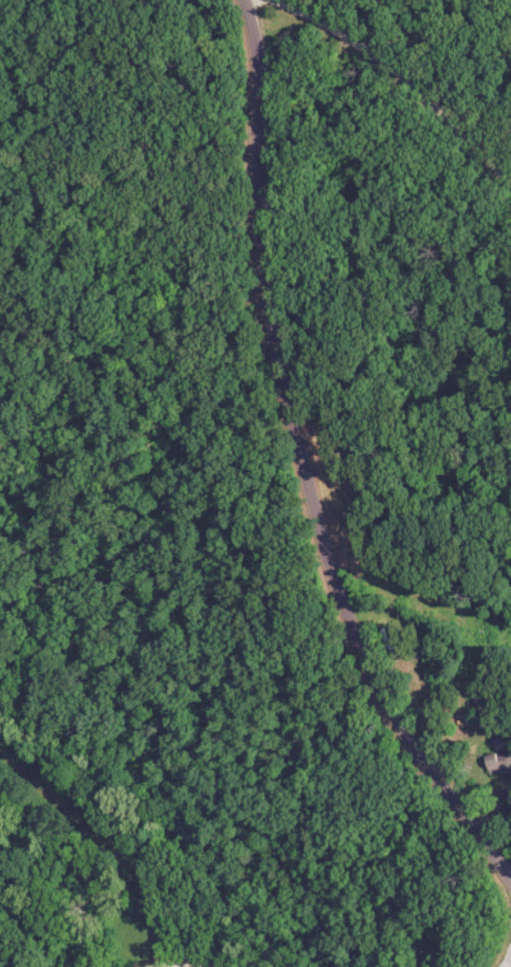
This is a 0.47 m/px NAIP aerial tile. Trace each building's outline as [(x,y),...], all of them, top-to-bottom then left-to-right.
[(492,753),(492,779),(510,779),(510,753),(492,753)]
